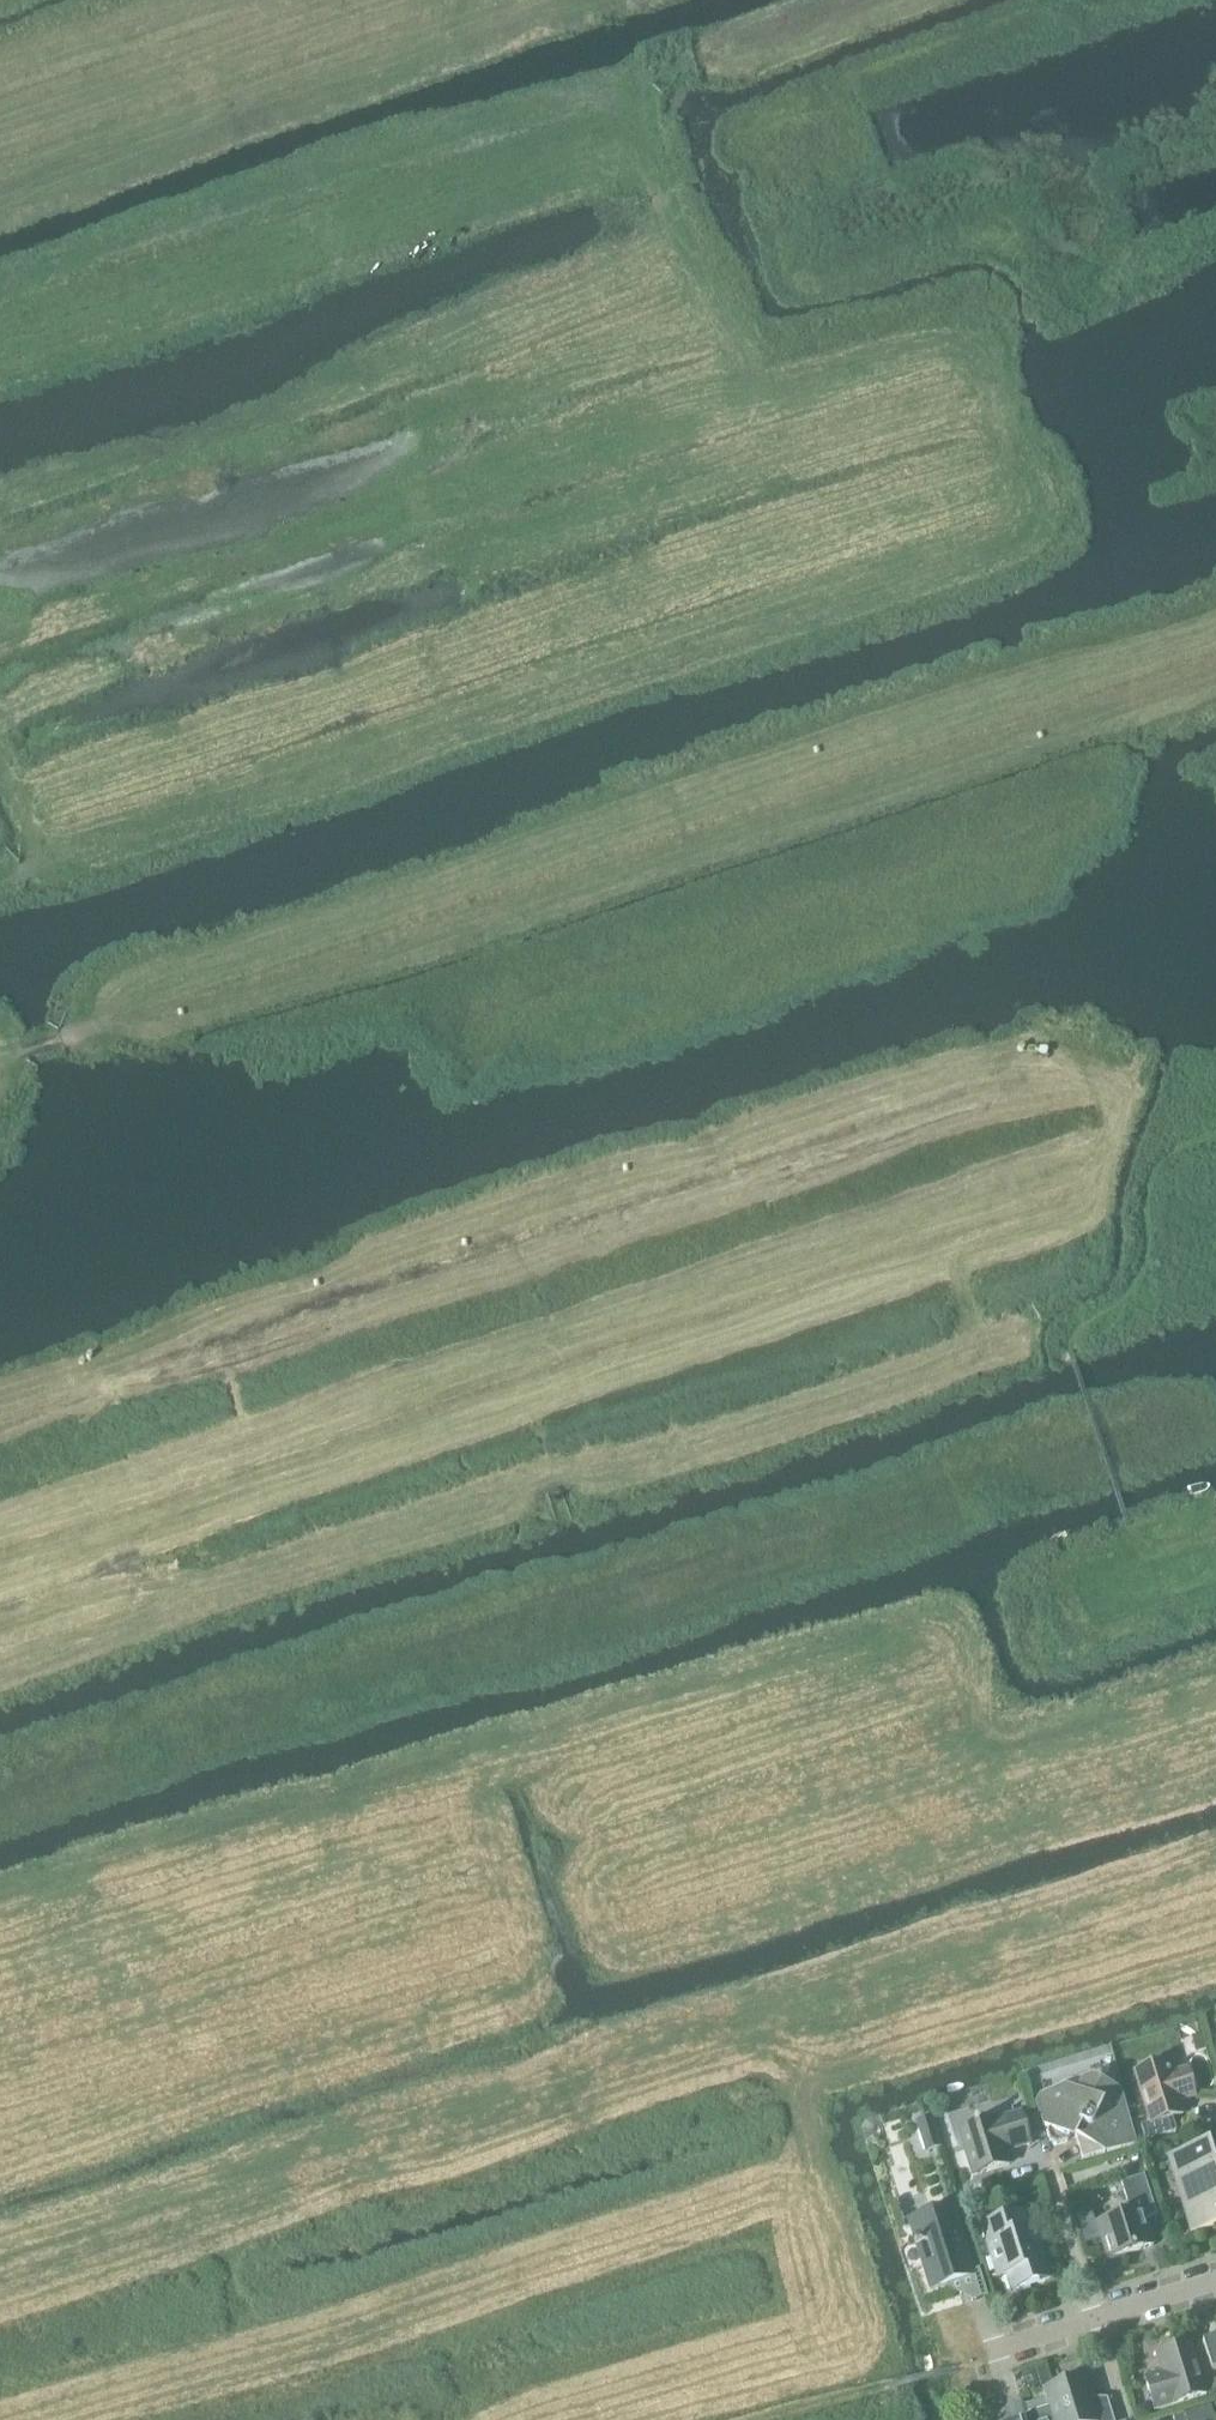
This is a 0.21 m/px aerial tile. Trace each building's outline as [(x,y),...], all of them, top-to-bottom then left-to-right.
[(1200,2032),(1191,2035),(1196,2051),(1205,2048),(1200,2032)] [(1195,2097),(1186,2069),(1170,2074),(1168,2066),(1136,2076),(1150,2123),(1141,2126),(1146,2141),(1176,2131),(1172,2118),(1182,2114),(1179,2102),(1195,2097)] [(1075,2136),(1083,2159),(1134,2144),(1113,2074),(1041,2096),(1036,2100),(1045,2126),(1049,2129),(1047,2133),(1049,2142),(1056,2145),(1067,2142),(1071,2134),(1075,2136)] [(1139,2107),(1130,2110),(1133,2120),(1142,2117),(1139,2107)] [(1030,2144),(1020,2113),(996,2121),(995,2119),(979,2124),(979,2122),(974,2123),(975,2125),(959,2130),(973,2176),(1009,2164),(1005,2152),(1030,2144)] [(917,2123),(925,2150),(939,2146),(931,2119),(917,2123)] [(1197,2232),(1215,2226),(1215,2165),(1214,2157),(1213,2157),(1209,2144),(1179,2153),(1184,2167),(1178,2169),(1197,2232)] [(1096,2223),(1107,2260),(1153,2246),(1145,2219),(1156,2215),(1144,2176),(1121,2183),(1130,2212),(1096,2223)] [(916,2246),(930,2290),(948,2284),(947,2281),(957,2278),(958,2281),(974,2276),(953,2207),(908,2221),(915,2243),(914,2243),(915,2246),(916,2246)] [(1034,2239),(1037,2235),(1034,2227),(1026,2229),(1021,2213),(983,2225),(992,2257),(995,2256),(1000,2275),(1006,2273),(1011,2290),(1050,2277),(1039,2242),(1038,2242),(1034,2239)] [(1202,2342),(1212,2371),(1215,2370),(1215,2338),(1202,2342)] [(1156,2353),(1162,2373),(1144,2378),(1154,2410),(1206,2394),(1190,2343),(1156,2353)] [(1048,2409),(1024,2416),(1025,2419),(1096,2419),(1083,2378),(1084,2377),(1084,2376),(1042,2389),(1042,2390),(1044,2390),(1050,2408),(1048,2409)] [(1133,2407),(1137,2419),(1141,2419),(1151,2417),(1147,2403),(1133,2407)] [(1210,2406),(1182,2415),(1184,2419),(1215,2419),(1210,2406)]
